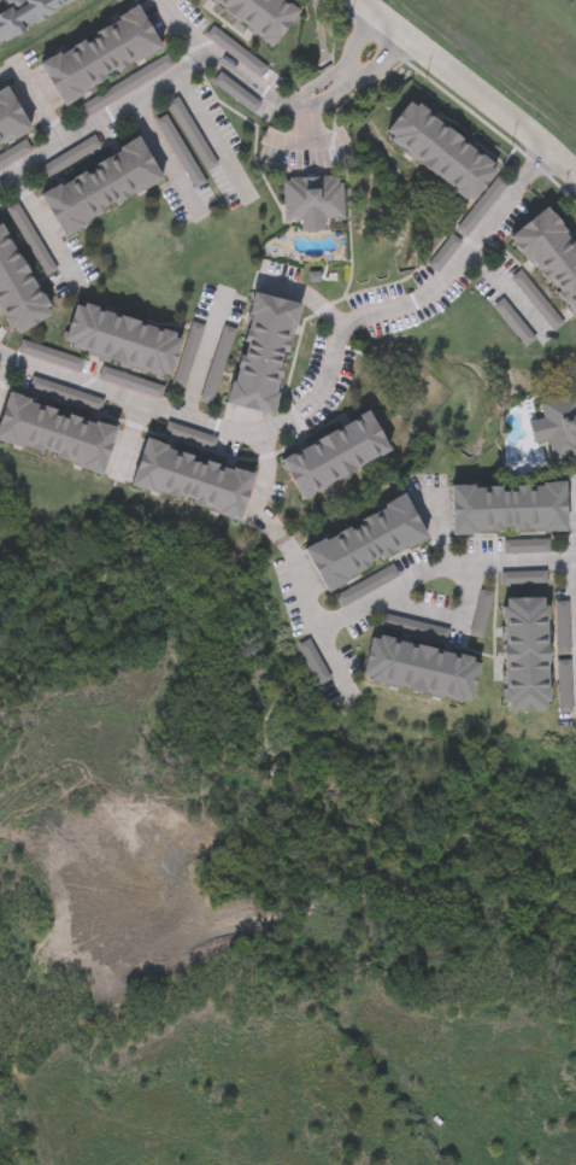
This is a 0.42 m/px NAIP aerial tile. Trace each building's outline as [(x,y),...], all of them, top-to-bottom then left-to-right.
[(85,0),(0,41),(0,0),(85,0)] [(275,48),(209,0),(286,0),(301,11),(275,48)] [(41,63),(141,10),(163,51),(63,104),(41,63)] [(33,134),(0,150),(0,99),(12,93),(33,134)] [(475,205),(384,137),(411,103),(511,177),(466,238),(455,230),(475,205)] [(165,186),(63,235),(41,193),(143,142),(165,186)] [(343,219),(323,221),(323,233),(300,234),(300,222),(284,222),(282,178),(342,177),(343,219)] [(551,209),(575,243),(575,321),(513,236),(551,209)] [(16,338),(0,310),(0,222),(54,316),(16,338)] [(459,244),(436,271),(429,265),(452,238),(459,244)] [(510,280),(521,271),(563,323),(552,332),(510,280)] [(230,406),(254,295),(299,305),(275,416),(230,406)] [(495,306),(504,300),(531,341),(522,347),(495,306)] [(171,377),(65,350),(76,308),(182,334),(171,377)] [(539,402),(575,396),(575,457),(551,461),(548,443),(534,445),(530,422),(542,420),(539,402)] [(105,476),(0,443),(0,427),(10,397),(119,431),(105,476)] [(392,456),(301,499),(282,459),(372,415),(392,456)] [(242,522),(133,488),(146,443),(257,475),(242,522)] [(453,487),(568,486),(568,534),(453,535),(453,487)] [(324,589),(306,545),(410,500),(428,544),(324,589)] [(549,601),(551,713),(507,714),(505,601),(549,601)] [(475,706),(364,684),(371,639),(483,661),(475,706)] [(318,686),(296,648),(308,642),(330,680),(318,686)]
